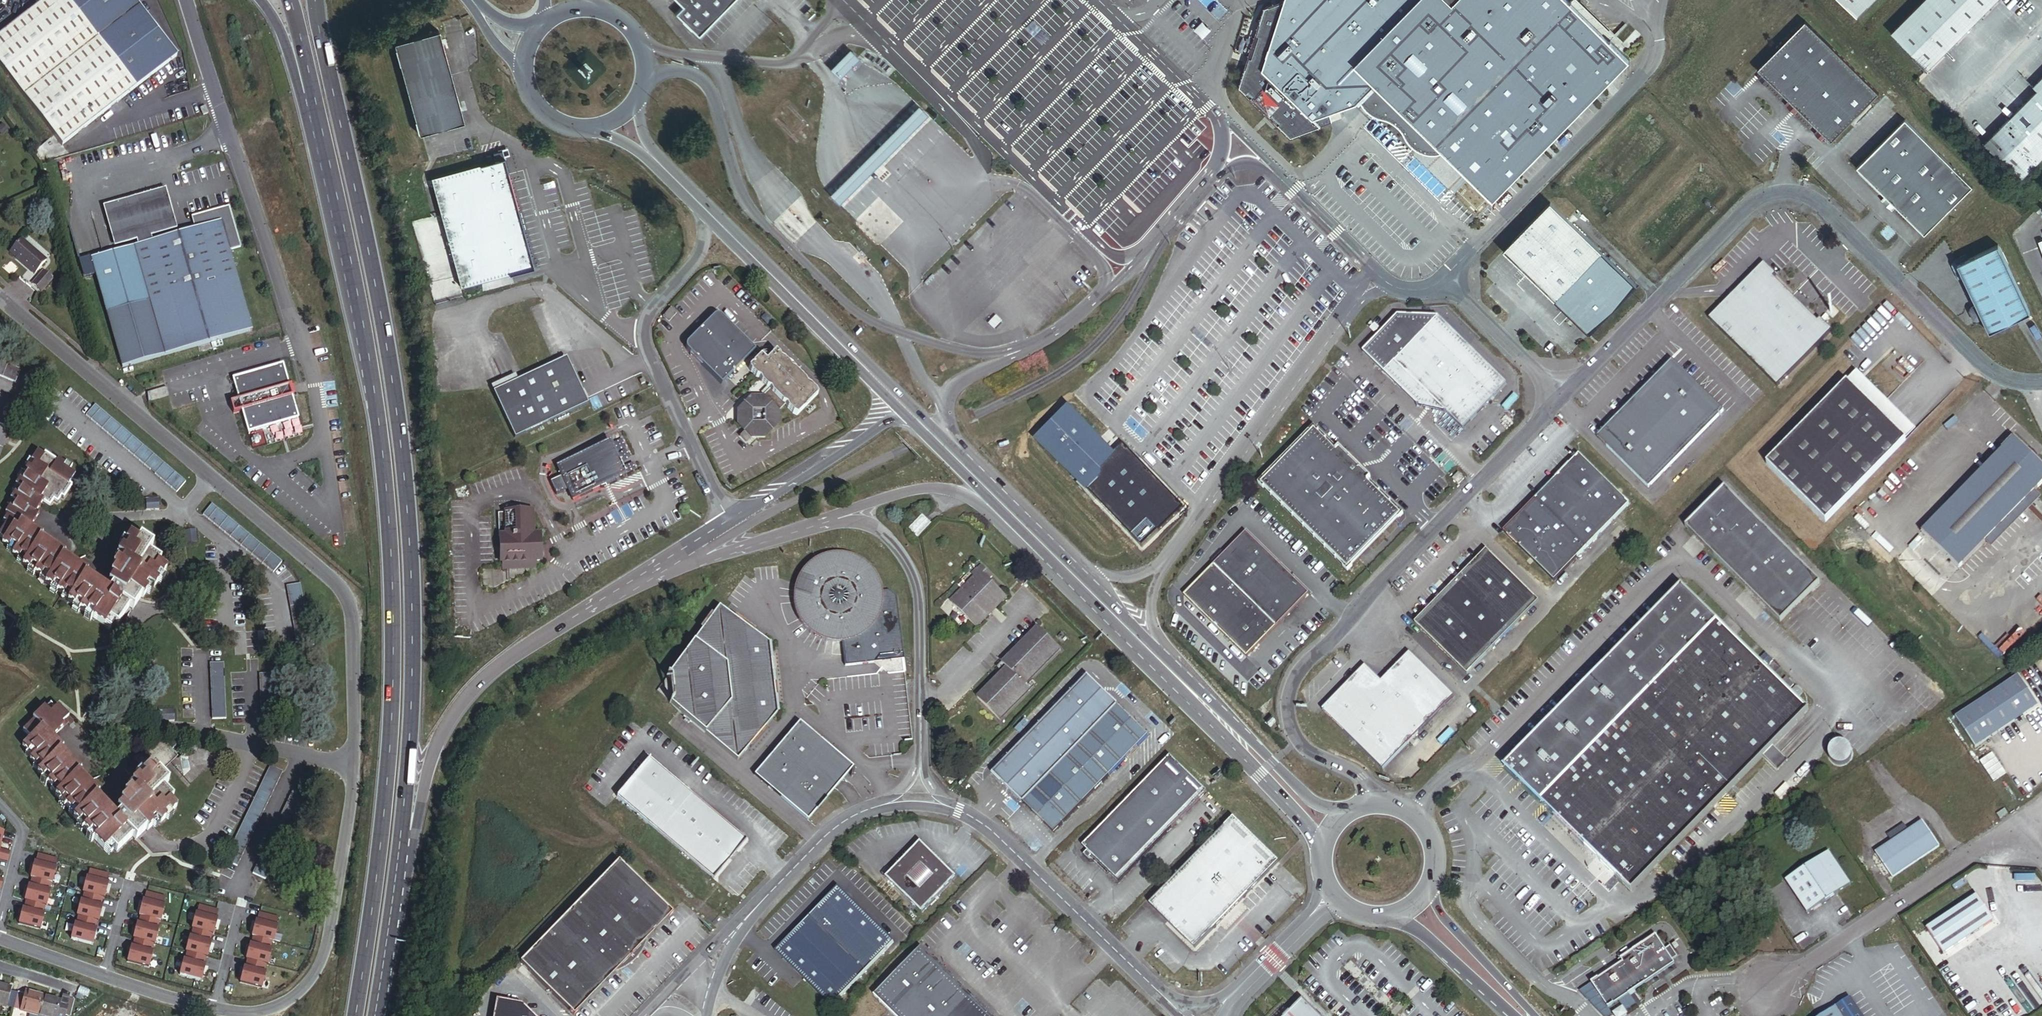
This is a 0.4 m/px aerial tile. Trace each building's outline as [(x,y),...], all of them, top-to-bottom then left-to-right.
[(133,0),(45,0),(0,35),(0,67),(60,144),(176,54),(133,0)] [(682,5),(674,13),(698,36),(733,0),(676,0),(682,5)] [(1264,8),(1248,59),(1239,87),(1276,123),(1291,137),(1331,122),(1328,112),(1356,102),(1367,90),(1374,83),(1430,138),(1493,199),(1629,60),(1568,0),(1286,0),(1264,8)] [(1857,17),(1874,0),(1840,0),(1857,17)] [(1891,33),(1928,69),(1996,0),(1923,0),(1891,33)] [(1879,95),(1805,22),(1757,69),(1831,142),(1879,95)] [(437,31),(394,43),(418,135),(422,134),(462,124),(459,113),(458,110),(440,43),(439,37),(437,31)] [(830,70),(839,79),(858,60),(850,51),(830,70)] [(2032,87),(2037,92),(1984,144),(2020,180),(2041,158),(2041,77),(2032,87)] [(884,137),(829,192),(840,203),(895,147),(927,115),(917,104),(884,137)] [(208,114),(206,107),(200,110),(203,116),(208,114)] [(1973,189),(1906,121),(1857,168),(1925,236),(1973,189)] [(504,157),(425,178),(455,288),(534,267),(509,177),(504,157)] [(166,223),(160,200),(111,214),(117,237),(166,223)] [(1636,287),(1550,203),(1504,250),(1589,334),(1636,287)] [(252,330),(228,250),(240,247),(228,207),(191,217),(195,229),(90,259),(122,367),(198,346),(200,353),(209,350),(207,343),(252,330)] [(46,261),(22,240),(9,253),(16,259),(18,257),(36,273),(46,261)] [(1965,254),(1948,262),(1950,266),(1952,265),(1963,289),(1962,291),(1963,294),(1970,291),(1976,305),(1969,308),(1975,322),(1982,319),(1989,332),(2030,313),(1998,245),(1968,259),(1965,254)] [(36,273),(18,257),(16,259),(34,275),(36,273)] [(1775,275),(1763,264),(1708,320),(1777,387),(1832,331),(1820,319),(1817,322),(1772,278),(1775,275)] [(41,292),(52,279),(42,271),(31,284),(41,292)] [(706,303),(705,304),(677,331),(676,332),(676,334),(676,336),(677,338),(722,383),(756,350),(711,304),(709,303),(708,303),(706,303)] [(1409,317),(1397,316),(1362,352),(1418,407),(1444,410),(1463,429),(1507,384),(1438,318),(1425,332),(1409,317)] [(779,410),(786,403),(788,408),(794,413),(798,415),(819,395),(817,391),(812,385),(808,384),(806,380),(796,370),(792,368),(791,365),(785,360),(781,358),(780,354),(776,351),(767,361),(761,355),(749,367),(751,371),(756,377),(760,379),(762,383),(766,387),(761,393),(765,396),(751,396),(738,410),(739,424),(746,431),(741,436),(748,443),(753,437),(766,437),(780,424),(779,410)] [(0,358),(0,374),(16,380),(21,366),(0,358)] [(556,364),(493,392),(514,439),(587,406),(580,390),(566,359),(556,364)] [(1723,410),(1672,361),(1597,437),(1648,487),(1723,410)] [(241,411),(248,433),(297,418),(291,397),(293,396),(291,390),(290,385),(288,385),(282,365),(232,379),(238,401),(241,411)] [(1866,382),(1857,374),(1768,464),(1826,520),(1905,440),(1894,429),(1902,421),(1895,415),(1888,422),(1857,391),(1866,382)] [(166,388),(146,393),(148,402),(168,396),(166,388)] [(0,394),(0,423),(11,428),(21,402),(0,394)] [(241,411),(238,401),(230,403),(233,414),(241,411)] [(186,482),(95,405),(85,415),(176,492),(186,482)] [(1069,410),(1039,439),(1142,548),(1184,508),(1124,444),(1105,462),(1099,454),(1102,451),(1095,443),(1091,446),(1087,443),(1090,440),(1088,437),(1093,432),(1086,424),(1084,426),(1069,410)] [(1334,448),(1311,426),(1258,481),(1348,567),(1400,514),(1364,479),(1368,475),(1337,445),(1334,448)] [(2014,440),(1921,538),(1959,571),(2041,485),(2041,469),(2014,440)] [(616,478),(601,443),(549,466),(564,501),(616,478)] [(1629,505),(1580,456),(1505,531),(1555,580),(1629,505)] [(68,489),(65,488),(70,478),(58,471),(59,468),(53,464),(52,466),(39,458),(38,460),(32,457),(11,490),(15,492),(11,499),(13,501),(5,513),(7,514),(3,520),(6,523),(0,532),(0,537),(4,539),(2,542),(14,550),(12,553),(24,561),(22,564),(47,580),(45,583),(69,599),(67,603),(103,626),(108,621),(116,626),(128,608),(133,601),(130,600),(134,594),(140,598),(142,599),(150,587),(153,589),(165,570),(157,565),(159,561),(147,554),(151,547),(138,540),(135,544),(128,539),(124,546),(127,548),(124,554),(120,552),(116,559),(122,562),(119,568),(116,566),(112,573),(114,575),(122,579),(114,591),(112,590),(109,595),(85,581),(86,578),(61,563),(63,559),(38,544),(40,541),(24,532),(21,530),(29,517),(26,516),(33,503),(39,507),(47,511),(50,505),(54,507),(58,501),(60,502),(68,489)] [(1695,540),(1710,554),(1749,515),(1722,489),(1683,528),(1695,540)] [(24,532),(39,507),(33,503),(26,516),(29,517),(21,530),(24,532)] [(282,562),(211,504),(202,515),(272,573),(282,562)] [(529,514),(496,513),(496,533),(492,533),(492,563),(537,564),(537,536),(529,536),(529,514)] [(918,537),(932,522),(922,513),(909,529),(918,537)] [(1817,581),(1749,515),(1710,554),(1778,621),(1817,581)] [(1310,594),(1247,532),(1185,595),(1248,657),(1310,594)] [(1538,601),(1486,550),(1415,623),(1466,674),(1538,601)] [(880,583),(875,573),(869,566),(862,560),(852,556),(844,554),(834,554),(824,556),(816,560),(807,566),(802,573),(798,578),(796,583),(794,590),(793,602),(795,611),(798,619),(804,627),(811,634),(819,638),(828,641),(835,643),(843,643),(845,666),(875,663),(880,656),(903,653),(897,598),(889,592),(882,592),(880,583)] [(973,574),(976,577),(951,601),(974,625),(1005,595),(991,580),(997,574),(985,562),(973,574)] [(513,570),(484,569),(484,583),(513,584),(513,570)] [(114,591),(122,579),(114,575),(111,581),(115,584),(112,590),(114,591)] [(314,645),(307,604),(304,605),(300,584),(286,586),(298,648),(314,645)] [(1807,709),(1680,586),(1503,766),(1567,828),(1591,851),(1632,891),(1807,709)] [(132,610),(140,598),(134,594),(130,600),(133,601),(128,608),(132,610)] [(771,647),(719,608),(650,697),(739,766),(776,719),(771,647)] [(1059,649),(1036,626),(993,670),(997,674),(975,697),(1000,721),(1028,692),(1022,686),(1059,649)] [(1410,653),(1382,681),(1427,725),(1455,696),(1410,653)] [(225,719),(223,662),(208,663),(211,719),(225,719)] [(1383,769),(1427,725),(1382,681),(1365,665),(1322,709),(1383,769)] [(1954,712),(1974,744),(2036,701),(2015,670),(1954,712)] [(275,729),(272,673),(258,674),(261,730),(275,729)] [(1149,736),(1086,677),(984,777),(1045,835),(1149,736)] [(79,772),(59,751),(62,749),(56,743),(54,745),(46,737),(45,738),(42,735),(46,733),(51,738),(59,731),(56,728),(59,726),(62,728),(67,724),(69,726),(73,722),(57,707),(49,715),(43,708),(32,718),(33,720),(22,730),(30,738),(22,746),(32,756),(29,759),(39,769),(37,772),(57,793),(54,795),(75,816),(72,819),(103,850),(108,845),(115,852),(131,837),(136,832),(134,829),(139,825),(145,830),(146,831),(151,826),(149,823),(154,819),(159,824),(164,818),(162,816),(167,811),(169,814),(175,808),(168,801),(171,798),(162,787),(167,782),(157,772),(174,756),(158,739),(136,759),(146,769),(141,774),(144,777),(139,782),(136,779),(131,785),(136,790),(131,795),(128,792),(123,797),(125,799),(130,805),(120,816),(118,814),(114,819),(94,799),(97,796),(76,775),(79,772)] [(853,768),(797,723),(753,777),(809,822),(853,768)] [(1833,761),(1836,763),(1839,764),(1843,763),(1846,762),(1849,759),(1851,756),(1851,752),(1850,749),(1849,746),(1846,743),(1843,742),(1839,741),(1835,742),(1832,744),(1830,747),(1828,751),(1829,755),(1830,759),(1833,761)] [(744,840),(642,757),(608,798),(612,801),(710,881),(712,879),(744,840)] [(1163,759),(1130,793),(1166,828),(1199,794),(1163,759)] [(236,865),(282,771),(269,765),(223,859),(236,865)] [(1166,828),(1130,793),(1075,849),(1112,884),(1166,828)] [(120,816),(130,805),(125,799),(119,805),(123,809),(118,814),(120,816)] [(1276,865),(1224,818),(1144,906),(1196,953),(1276,865)] [(1936,845),(1918,818),(1870,849),(1888,877),(1936,845)] [(145,830),(139,825),(134,829),(136,832),(131,837),(134,840),(145,830)] [(952,877),(916,844),(882,882),(918,914),(952,877)] [(1804,908),(1847,878),(1827,847),(1783,875),(1804,908)] [(7,862),(9,853),(0,851),(0,860),(7,862)] [(55,860),(37,855),(35,863),(33,863),(29,878),(31,878),(49,883),(51,883),(55,869),(53,869),(55,860)] [(612,862),(513,970),(564,1015),(579,1015),(671,916),(612,862)] [(106,875),(88,871),(86,879),(85,879),(81,894),(82,894),(100,899),(102,899),(106,885),(104,884),(106,875)] [(27,886),(23,901),(25,901),(44,906),(45,907),(49,891),(47,891),(49,883),(31,878),(29,886),(27,886)] [(896,942),(838,886),(778,950),(836,1005),(896,942)] [(1939,950),(1990,916),(1973,890),(1922,925),(1939,950)] [(142,902),(141,901),(137,916),(138,917),(157,921),(158,922),(162,907),(161,906),(163,898),(144,893),(142,902)] [(79,902),(75,917),(76,917),(95,922),(96,922),(100,907),(98,907),(100,899),(82,894),(80,902),(79,902)] [(44,906),(25,901),(23,910),(21,909),(17,925),(39,930),(43,915),(41,914),(44,906)] [(195,915),(193,915),(189,930),(191,930),(209,935),(211,935),(215,920),(213,920),(215,912),(197,907),(195,915)] [(255,921),(254,921),(250,936),(271,942),(275,926),(274,926),(276,918),(257,913),(255,921)] [(95,922),(76,917),(74,925),(73,925),(69,940),(90,946),(94,930),(93,930),(95,922)] [(157,921),(138,917),(136,925),(135,924),(131,939),(152,945),(156,930),(155,929),(157,921)] [(1662,943),(1652,929),(1618,953),(1620,956),(1589,977),(1606,1003),(1633,984),(1672,957),(1670,954),(1675,950),(1667,939),(1662,943)] [(189,938),(187,938),(183,953),(185,953),(204,958),(205,958),(209,943),(207,943),(209,935),(191,930),(189,938)] [(270,942),(251,937),(249,945),(248,944),(244,960),(245,960),(264,965),(265,965),(269,950),(268,950),(270,942)] [(151,944),(132,940),(130,948),(129,947),(125,963),(146,968),(150,953),(149,952),(151,944)] [(922,950),(872,1001),(888,1015),(990,1015),(922,950)] [(204,958),(185,953),(183,961),(181,961),(177,976),(199,982),(203,966),(201,966),(204,958)] [(264,965),(245,960),(243,968),(242,968),(238,984),(259,989),(263,974),(262,973),(264,965)] [(18,994),(11,992),(12,988),(0,985),(0,1006),(7,1008),(8,1006),(14,1008),(18,994)] [(43,996),(25,992),(24,995),(18,994),(14,1008),(21,1010),(21,1012),(31,1014),(31,1015),(38,1015),(43,996)] [(1840,1015),(1861,1015),(1846,994),(1832,1004),(1840,1015)] [(68,1006),(60,1004),(61,1001),(43,996),(38,1015),(65,1015),(68,1006)] [(68,1006),(70,999),(62,997),(61,1001),(60,1004),(68,1006)] [(1302,1001),(1290,1013),(1289,1012),(1285,1015),(1317,1015),(1302,1001)] [(1619,1001),(1611,1007),(1612,1008),(1616,1013),(1624,1007),(1623,1006),(1619,1001)] [(487,1004),(485,1015),(520,1015),(512,1008),(487,1004)] [(1832,1004),(1813,1015),(1840,1015),(1832,1004)]
